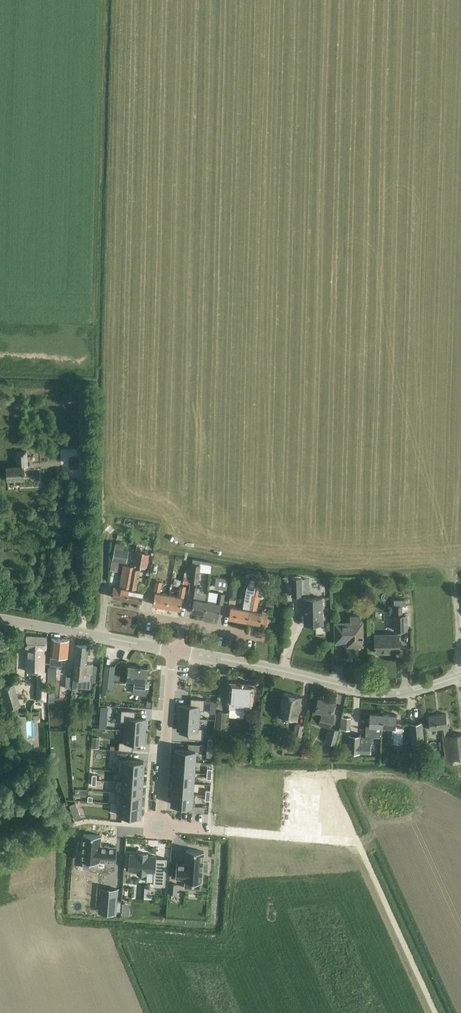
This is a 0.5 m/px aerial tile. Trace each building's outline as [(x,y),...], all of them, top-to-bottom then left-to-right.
[(78,426),(87,426),(88,393),(63,392),(62,402),(79,402),(78,426)] [(6,466),(7,469),(7,479),(25,478),(24,466),(27,466),(27,451),(17,451),(18,466),(6,466)] [(115,542),(112,559),(126,561),(128,550),(128,547),(125,544),(115,542)] [(136,551),(134,565),(146,567),(149,554),(136,551)] [(151,574),(158,575),(161,560),(152,558),(151,564),(153,564),(151,574)] [(198,582),(201,564),(193,563),(190,581),(198,582)] [(114,586),(112,597),(126,599),(132,569),(132,567),(123,566),(119,587),(114,586)] [(132,569),(126,599),(142,602),(144,592),(136,590),(140,571),(132,569)] [(254,586),(248,621),(260,624),(261,622),(266,623),(268,614),(267,613),(267,612),(262,611),(262,613),(257,612),(260,595),(259,595),(262,574),(256,573),(256,574),(255,579),(255,580),(255,581),(255,583),(254,586)] [(216,577),(214,587),(227,589),(228,579),(216,577)] [(301,578),(291,578),(292,595),(302,595),(301,578)] [(163,582),(156,581),(154,592),(155,592),(153,604),(167,607),(169,594),(161,593),(163,582)] [(177,596),(169,594),(167,607),(180,609),(183,597),(184,597),(186,587),(179,585),(177,596)] [(209,595),(210,593),(204,592),(202,590),(202,586),(196,585),(193,599),(194,599),(192,611),(206,614),(208,601),(209,595)] [(247,585),(243,609),(231,607),(229,618),(248,621),(254,586),(247,585)] [(218,593),(216,603),(208,601),(206,614),(219,616),(221,604),(223,604),(224,594),(218,593)] [(301,598),(301,600),(302,610),(304,610),(304,624),(323,623),(322,598),(301,598)] [(406,599),(394,599),(394,605),(394,615),(394,622),(394,629),(405,629),(408,629),(408,615),(405,615),(403,615),(403,611),(403,605),(406,605),(406,599)] [(351,622),(335,623),(335,629),(335,639),(346,638),(352,638),(352,646),(363,646),(363,636),(363,629),(363,622),(361,622),(361,615),(351,615),(351,622)] [(375,648),(375,653),(376,653),(376,652),(389,651),(389,652),(399,652),(399,642),(399,634),(376,634),(376,645),(374,646),(374,648),(375,648)] [(28,645),(26,669),(37,670),(43,671),(45,647),(46,647),(47,637),(27,635),(26,645),(28,645)] [(51,655),(50,664),(61,666),(61,656),(68,657),(69,639),(52,638),(50,655),(51,655)] [(72,686),(90,688),(90,682),(94,683),(97,665),(87,663),(88,645),(76,644),(72,686)] [(104,681),(113,682),(115,666),(105,665),(104,681)] [(127,681),(127,683),(134,684),(145,685),(148,685),(148,686),(149,686),(149,681),(146,680),(148,668),(129,666),(128,676),(127,681)] [(57,667),(48,667),(48,684),(52,684),(57,684),(57,667)] [(230,681),(229,700),(230,700),(229,708),(252,710),(254,683),(230,681)] [(37,689),(36,689),(37,701),(47,701),(46,683),(37,684),(37,689)] [(7,712),(19,709),(12,685),(0,688),(7,712)] [(297,719),(299,706),(301,696),(283,693),(279,715),(297,719)] [(180,705),(179,717),(200,719),(200,710),(205,710),(206,700),(192,699),(191,706),(180,705)] [(310,722),(329,727),(331,727),(334,714),(331,714),(334,702),(318,699),(316,710),(313,709),(310,722)] [(123,710),(122,718),(126,718),(125,730),(145,731),(146,719),(135,718),(136,711),(123,710)] [(218,712),(217,727),(224,727),(225,712),(218,712)] [(383,727),(384,714),(370,713),(369,719),(366,719),(366,736),(349,735),(348,753),(370,755),(370,744),(374,744),(374,736),(382,737),(382,727),(383,727)] [(390,742),(402,743),(403,737),(403,727),(396,727),(396,714),(384,714),(383,727),(391,728),(390,742)] [(428,716),(430,730),(430,731),(442,729),(446,759),(449,759),(460,757),(460,733),(449,735),(446,714),(428,716)] [(179,717),(178,729),(189,730),(189,737),(203,738),(204,728),(199,727),(200,719),(179,717)] [(411,724),(412,742),(423,741),(421,723),(411,724)] [(303,726),(296,724),(293,736),(301,738),(303,726)] [(331,727),(329,727),(325,741),(335,744),(339,729),(331,727)] [(121,742),(120,750),(133,750),(134,743),(144,743),(145,731),(125,730),(124,742),(121,742)] [(301,756),(314,758),(315,751),(307,750),(307,748),(303,747),(301,756)] [(176,749),(175,760),(196,762),(197,751),(176,749)] [(124,760),(123,771),(143,772),(144,761),(124,760)] [(175,760),(174,771),(196,772),(196,762),(175,760)] [(123,771),(122,782),(142,783),(143,772),(123,771)] [(174,771),(173,781),(195,783),(196,772),(174,771)] [(173,781),(172,792),(194,794),(195,783),(173,781)] [(122,782),(121,792),(142,794),(142,783),(122,782)] [(121,792),(121,803),(141,805),(142,794),(121,792)] [(172,792),(171,805),(193,806),(194,794),(172,792)] [(121,803),(120,814),(140,816),(141,805),(121,803)] [(79,844),(78,855),(84,855),(84,862),(85,863),(84,869),(95,870),(96,863),(102,864),(102,860),(115,861),(116,848),(103,847),(104,838),(85,837),(84,844),(79,844)] [(131,847),(130,867),(160,869),(159,885),(166,885),(169,850),(131,847)] [(184,881),(202,882),(203,871),(208,871),(208,863),(203,863),(204,852),(186,851),(185,865),(176,864),(175,878),(184,879),(184,881)] [(177,884),(170,883),(169,893),(177,893),(177,884)] [(101,890),(98,913),(112,914),(115,892),(101,890)]
